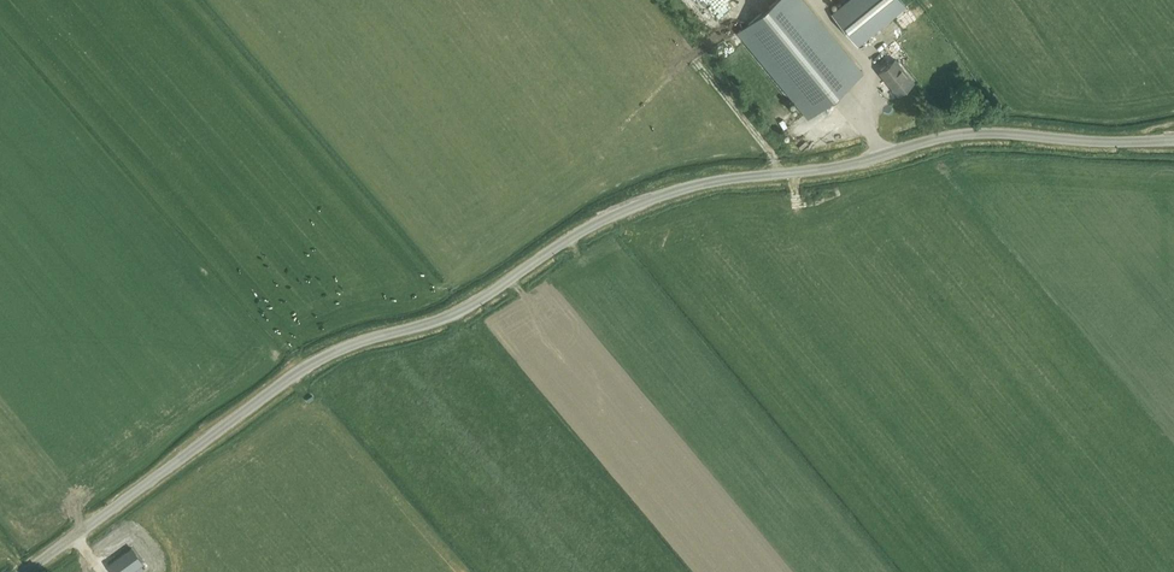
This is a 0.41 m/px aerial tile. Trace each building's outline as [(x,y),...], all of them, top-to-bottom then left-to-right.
[(717,12),(724,8),(720,0),(711,0),(717,12)] [(738,32),(809,117),(863,72),(803,0),(777,0),(738,32)] [(859,44),(906,4),(902,0),(849,0),(849,1),(833,14),(858,43),(859,44)] [(889,41),(897,54),(907,47),(899,35),(889,41)] [(914,81),(895,59),(880,72),(898,94),(914,81)] [(111,563),(119,571),(121,571),(138,559),(130,549),(111,563)]
